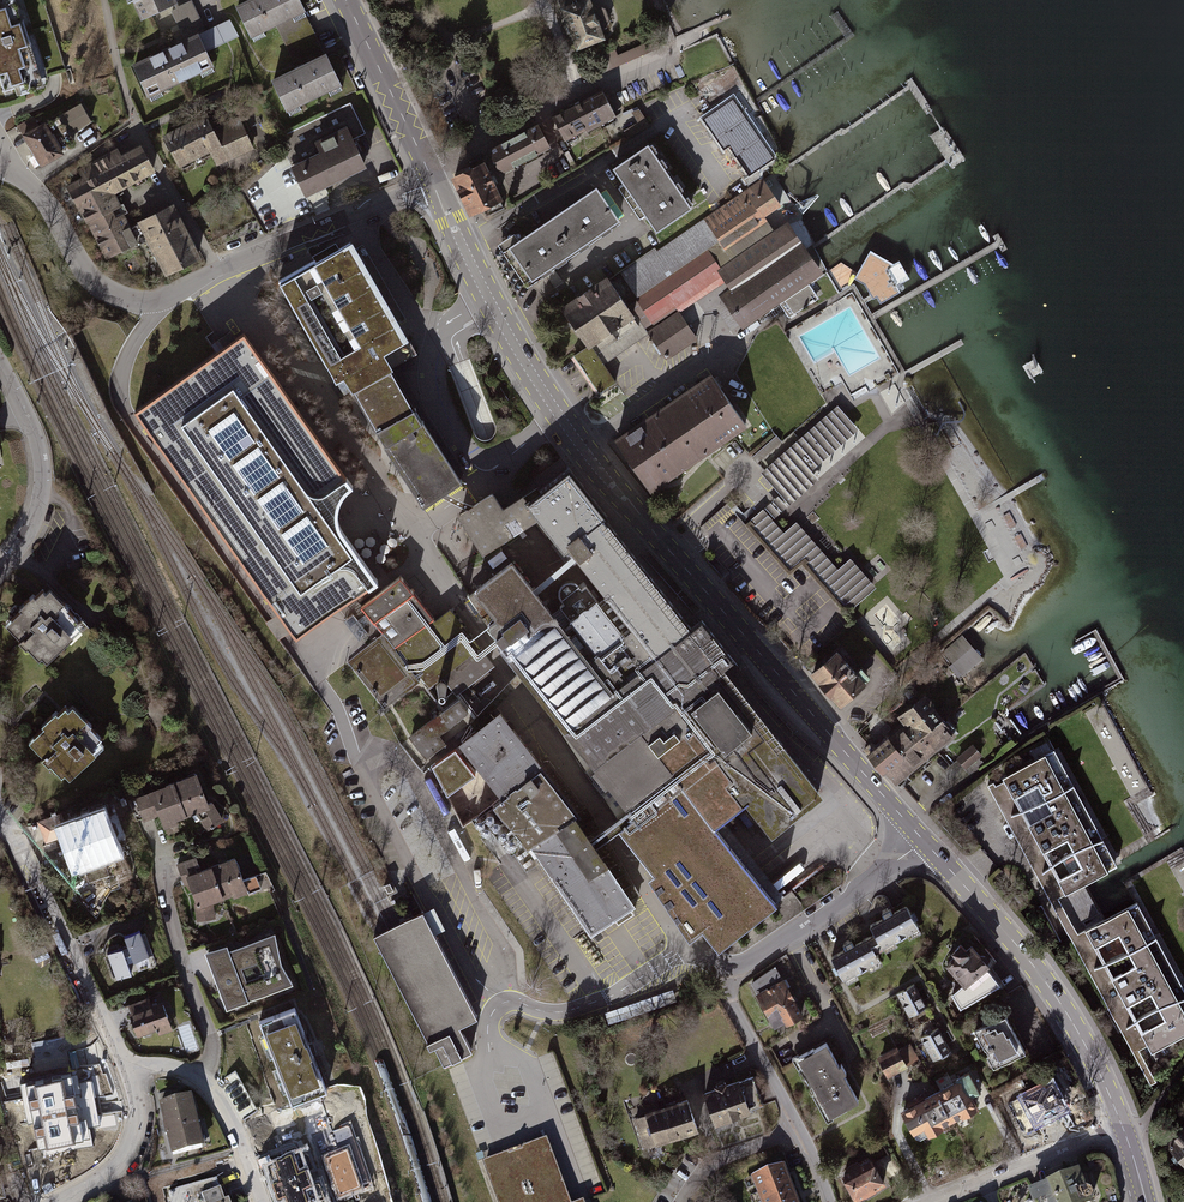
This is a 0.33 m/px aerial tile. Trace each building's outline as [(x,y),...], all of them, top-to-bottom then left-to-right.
[(1,93),(46,80),(22,0),(0,0),(0,88),(1,93)] [(140,21),(177,4),(175,0),(130,0),(140,21)] [(235,7),(250,39),(304,14),(297,0),(250,0),(235,7)] [(577,48),(603,38),(600,30),(606,28),(610,21),(605,8),(597,5),(591,7),(588,0),(559,0),(577,48)] [(197,34),(131,65),(147,100),(213,68),(197,34)] [(603,71),(660,46),(657,39),(618,56),(616,51),(598,59),(603,71)] [(325,55),(271,81),(287,114),(341,87),(325,55)] [(605,97),(555,120),(566,143),(616,120),(605,97)] [(734,100),(702,121),(724,152),(729,149),(749,179),(775,162),(734,100)] [(322,153),(288,169),(303,199),(365,169),(352,142),(366,136),(352,106),(309,127),(322,153)] [(80,107),(57,120),(68,138),(90,125),(80,107)] [(620,130),(624,136),(646,122),(636,108),(629,111),(635,122),(620,130)] [(205,116),(162,137),(177,168),(211,152),(217,165),(253,148),(239,117),(212,130),(205,116)] [(42,123),(19,137),(37,167),(60,154),(42,123)] [(538,127),(492,152),(504,175),(550,151),(538,127)] [(649,145),(613,169),(656,234),(692,210),(649,145)] [(120,159),(132,181),(153,169),(141,147),(122,158),(120,159)] [(118,150),(95,162),(110,192),(132,181),(120,159),(122,158),(118,150)] [(87,222),(118,206),(110,192),(95,162),(90,165),(81,172),(85,179),(69,187),(87,222)] [(482,162),(452,177),(470,216),(501,201),(482,162)] [(762,178),(621,275),(640,302),(710,255),(765,217),(763,214),(779,203),(762,178)] [(515,235),(498,247),(527,288),(620,225),(596,190),(520,242),(515,235)] [(105,258),(136,242),(118,206),(87,222),(105,258)] [(198,256),(172,206),(134,226),(150,257),(156,254),(166,272),(198,256)] [(776,232),(765,217),(710,255),(720,270),(776,232)] [(799,242),(787,225),(776,232),(720,270),(722,274),(732,288),(799,242)] [(729,297),(725,300),(741,322),(818,269),(799,242),(732,288),(726,292),(729,297)] [(384,353),(392,367),(414,355),(350,243),(316,262),(315,260),(278,280),(336,380),(343,376),(384,353)] [(891,263),(868,249),(852,279),(861,283),(868,294),(870,298),(873,296),(877,304),(898,292),(894,285),(907,278),(897,260),(891,263)] [(710,255),(640,302),(653,321),(722,274),(720,270),(710,255)] [(632,314),(607,277),(561,308),(588,346),(573,356),(599,392),(615,381),(603,364),(648,333),(634,313),(632,314)] [(818,298),(810,285),(780,305),(784,311),(789,318),(818,298)] [(679,312),(648,333),(665,358),(696,337),(679,312)] [(244,333),(134,411),(296,638),(378,580),(343,531),(341,528),(339,523),(338,517),(338,512),(338,508),(339,503),(341,499),(344,494),(349,489),(352,486),(244,333)] [(384,353),(343,376),(352,391),(353,390),(375,429),(386,445),(423,504),(440,493),(445,490),(460,479),(415,409),(392,367),(384,353)] [(650,489),(745,424),(711,374),(615,440),(650,489)] [(865,440),(837,408),(759,474),(778,496),(770,503),(750,520),(795,572),(807,562),(850,613),(876,591),(850,561),(837,571),(797,523),(785,533),(772,518),(865,440)] [(380,465),(404,502),(415,495),(391,458),(380,465)] [(616,816),(622,825),(623,827),(623,828),(656,869),(648,875),(689,938),(702,928),(718,948),(777,902),(723,834),(727,831),(719,820),(748,797),(772,828),(818,792),(726,674),(737,665),(702,619),(691,628),(604,518),(607,516),(593,498),(592,499),(583,487),(584,486),(569,468),(540,491),(526,502),(536,515),(540,520),(536,522),(546,535),(549,532),(564,550),(568,546),(574,553),(577,557),(607,595),(598,602),(586,586),(582,589),(579,585),(575,582),(570,581),(565,582),(561,585),(559,589),(559,595),(561,600),(564,603),(560,606),(573,622),(564,629),(536,593),(532,589),(511,562),(476,589),(476,590),(468,596),(488,627),(489,626),(496,635),(495,636),(502,644),(501,645),(520,669),(524,674),(563,722),(557,727),(616,816)] [(526,502),(540,491),(537,487),(502,510),(515,529),(536,515),(526,502)] [(440,493),(469,508),(474,505),(445,490),(440,493)] [(469,508),(460,514),(483,550),(515,529),(502,510),(492,494),(474,505),(469,508)] [(574,553),(532,589),(536,593),(577,557),(574,553)] [(470,695),(492,677),(484,667),(489,663),(477,647),(478,646),(450,611),(436,621),(400,576),(361,606),(382,634),(348,662),(384,709),(419,682),(397,653),(402,649),(429,684),(442,674),(454,690),(461,685),(470,695)] [(46,582),(7,621),(47,661),(86,622),(46,582)] [(884,616),(872,626),(882,637),(894,627),(884,616)] [(900,627),(900,641),(915,641),(915,626),(900,627)] [(964,638),(945,653),(963,675),(982,659),(964,638)] [(837,654),(812,676),(839,708),(865,686),(837,654)] [(520,669),(474,718),(474,719),(470,722),(477,731),(484,725),(480,720),(524,674),(520,669)] [(906,727),(869,757),(896,789),(961,735),(927,695),(898,719),(906,727)] [(71,699),(30,736),(67,777),(108,740),(71,699)] [(474,719),(474,718),(459,699),(411,737),(426,756),(470,722),(474,719)] [(505,794),(493,803),(526,846),(534,857),(541,852),(553,869),(591,927),(612,914),(618,923),(634,912),(628,902),(630,900),(594,846),(588,837),(572,814),(576,811),(499,713),(484,725),(477,731),(458,746),(476,768),(481,764),(505,794)] [(955,759),(965,771),(982,757),(972,746),(955,759)] [(1160,1086),(1145,1057),(1183,1036),(1183,996),(1134,905),(1103,922),(1081,883),(1117,863),(1056,753),(989,790),(1153,1090),(1160,1086)] [(199,776),(135,802),(144,824),(155,819),(161,833),(198,818),(204,832),(220,826),(199,776)] [(62,814),(38,824),(47,846),(60,841),(72,870),(112,854),(96,815),(67,826),(62,814)] [(594,846),(622,825),(616,816),(588,837),(594,846)] [(199,861),(179,869),(200,921),(216,915),(212,905),(247,891),(235,860),(204,873),(199,861)] [(864,940),(834,958),(846,980),(879,964),(875,956),(917,933),(902,908),(859,932),(864,940)] [(381,932),(374,936),(428,1041),(426,1042),(429,1048),(434,1046),(443,1064),(452,1059),(452,1060),(462,1055),(461,1054),(471,1049),(459,1026),(477,1016),(422,911),(394,926),(381,932)] [(129,944),(108,952),(117,978),(133,972),(130,962),(150,955),(140,929),(125,934),(129,944)] [(225,944),(202,953),(225,1010),(293,983),(280,963),(273,931),(227,949),(225,944)] [(960,946),(937,968),(959,991),(982,969),(960,946)] [(781,984),(751,998),(761,1018),(771,1013),(778,1029),(798,1020),(781,984)] [(914,988),(895,998),(906,1020),(925,1010),(914,988)] [(131,1012),(129,1012),(138,1037),(157,1030),(159,1035),(173,1030),(163,1000),(152,1004),(149,997),(129,1004),(131,1012)] [(304,1009),(262,1025),(290,1103),(332,1087),(304,1009)] [(654,1020),(649,1010),(633,1016),(635,1027),(654,1020)] [(1000,1019),(967,1036),(986,1073),(1019,1056),(1000,1019)] [(936,1027),(917,1037),(930,1064),(950,1054),(936,1027)] [(826,1043),(787,1063),(820,1125),(858,1105),(826,1043)] [(892,1053),(873,1064),(881,1080),(901,1069),(892,1053)] [(968,1071),(902,1110),(914,1131),(923,1125),(929,1135),(977,1106),(971,1097),(981,1092),(968,1071)] [(717,1089),(705,1093),(715,1122),(749,1110),(749,1109),(763,1104),(753,1077),(739,1082),(739,1081),(726,1085),(725,1082),(716,1085),(717,1089)] [(56,1082),(19,1088),(35,1182),(72,1176),(61,1111),(56,1082)] [(1047,1083),(1016,1101),(1031,1127),(1062,1108),(1047,1083)] [(200,1099),(165,1107),(178,1162),(213,1154),(200,1099)] [(687,1100),(636,1119),(646,1147),(697,1128),(687,1100)] [(264,1166),(287,1157),(270,1112),(256,1117),(261,1128),(251,1132),(264,1166)] [(355,1120),(304,1138),(313,1164),(364,1146),(355,1120)] [(1162,1145),(1183,1171),(1183,1127),(1162,1145)] [(497,1201),(570,1201),(548,1143),(540,1146),(539,1143),(527,1148),(528,1151),(523,1153),(522,1150),(509,1155),(510,1157),(505,1159),(504,1157),(491,1161),(492,1164),(484,1167),(497,1201)] [(259,1175),(269,1201),(307,1201),(293,1163),(259,1175)] [(837,1185),(847,1201),(858,1201),(881,1187),(867,1166),(837,1185)] [(748,1180),(757,1201),(792,1201),(779,1168),(748,1180)] [(358,1173),(325,1182),(331,1201),(366,1201),(358,1173)] [(1022,1197),(1024,1201),(1085,1201),(1073,1175),(1022,1197)] [(201,1189),(205,1201),(229,1201),(223,1182),(201,1189)] [(190,1185),(166,1193),(170,1201),(196,1201),(190,1185)]
